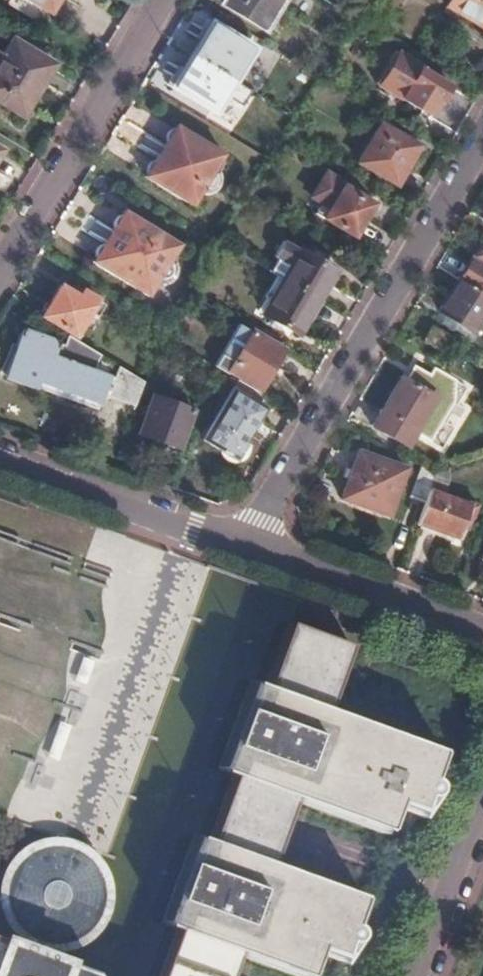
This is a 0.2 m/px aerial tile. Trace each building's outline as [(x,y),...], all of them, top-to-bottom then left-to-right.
[(47,13),(55,0),(26,0),(47,13)] [(263,32),(274,14),(278,16),(286,3),(282,0),(230,0),(225,8),(263,32)] [(482,28),(482,0),(447,0),(445,5),(482,28)] [(211,22),(190,56),(233,82),(253,49),(211,22)] [(4,105),(11,93),(28,104),(52,64),(11,39),(0,56),(0,102),(4,105)] [(377,85),(428,115),(448,84),(419,67),(421,64),(398,51),(377,85)] [(233,82),(190,56),(171,87),(214,114),(233,82)] [(357,161),(396,185),(418,146),(379,124),(357,161)] [(220,157),(174,128),(142,179),(190,207),(200,190),(204,192),(206,191),(210,189),(213,185),(214,182),(214,177),(213,174),(210,172),(220,157)] [(314,211),(352,234),(371,202),(358,195),(361,191),(344,181),(343,183),(324,172),(311,194),(320,200),(314,211)] [(177,245),(122,212),(90,265),(144,299),(155,282),(157,283),(160,283),(165,282),(167,279),(169,276),(169,273),(169,269),(168,266),(167,265),(166,263),(177,245)] [(273,263),(269,269),(284,277),(317,296),(333,270),(300,249),(298,252),(282,242),(271,261),(273,263)] [(477,247),(457,279),(482,296),(482,251),(477,247)] [(317,296),(284,277),(264,310),(297,330),(317,296)] [(457,279),(437,310),(470,331),(482,311),(482,296),(457,279)] [(40,315),(75,336),(96,301),(79,290),(76,296),(59,285),(40,315)] [(229,363),(250,329),(240,323),(219,357),(229,363)] [(422,340),(438,350),(446,338),(439,333),(430,328),(422,340)] [(284,348),(250,329),(229,363),(227,367),(260,387),(284,348)] [(100,356),(92,351),(66,341),(63,350),(23,332),(3,379),(49,398),(50,395),(79,403),(78,405),(95,410),(99,397),(107,400),(109,397),(133,407),(143,381),(118,366),(113,378),(94,370),(100,356)] [(372,424),(405,444),(414,429),(426,437),(439,417),(426,408),(434,396),(420,388),(429,374),(417,367),(408,381),(401,376),(372,424)] [(202,437),(236,457),(267,406),(233,386),(202,437)] [(137,433),(177,448),(190,411),(150,396),(137,433)] [(339,499),(386,517),(404,469),(357,450),(339,499)] [(433,476),(434,474),(421,466),(410,495),(424,500),(427,491),(433,476)] [(448,481),(433,476),(427,491),(442,496),(448,481)] [(442,496),(427,491),(424,500),(416,523),(454,537),(460,521),(465,523),(468,516),(462,514),(466,505),(442,496)] [(288,619),(265,681),(251,676),(218,768),(232,773),(209,835),(196,831),(163,922),(177,927),(159,975),(229,975),(238,949),(297,970),(309,941),(328,947),(347,931),(348,929),(349,926),(350,923),(348,920),(347,919),(357,891),(271,858),(293,796),(377,827),(390,794),(414,802),(432,789),(434,786),(435,781),(435,777),(432,774),(430,773),(440,745),(326,703),(349,641),(288,619)] [(76,650),(67,677),(85,683),(94,657),(76,650)] [(58,759),(69,723),(57,720),(46,756),(58,759)] [(81,849),(75,846),(70,845),(64,844),(57,843),(48,844),(40,846),(34,849),(28,852),(23,857),(17,863),(13,870),(11,875),(8,882),(8,889),(8,896),(9,907),(11,912),(14,917),(18,923),(23,928),(29,933),(37,937),(49,940),(61,941),(68,939),(75,937),(81,934),(87,930),(93,924),(99,915),(102,907),(104,899),(105,892),(105,883),(103,876),(101,870),(94,861),(89,855),(81,849)] [(0,934),(0,975),(94,975),(96,968),(0,934)]
